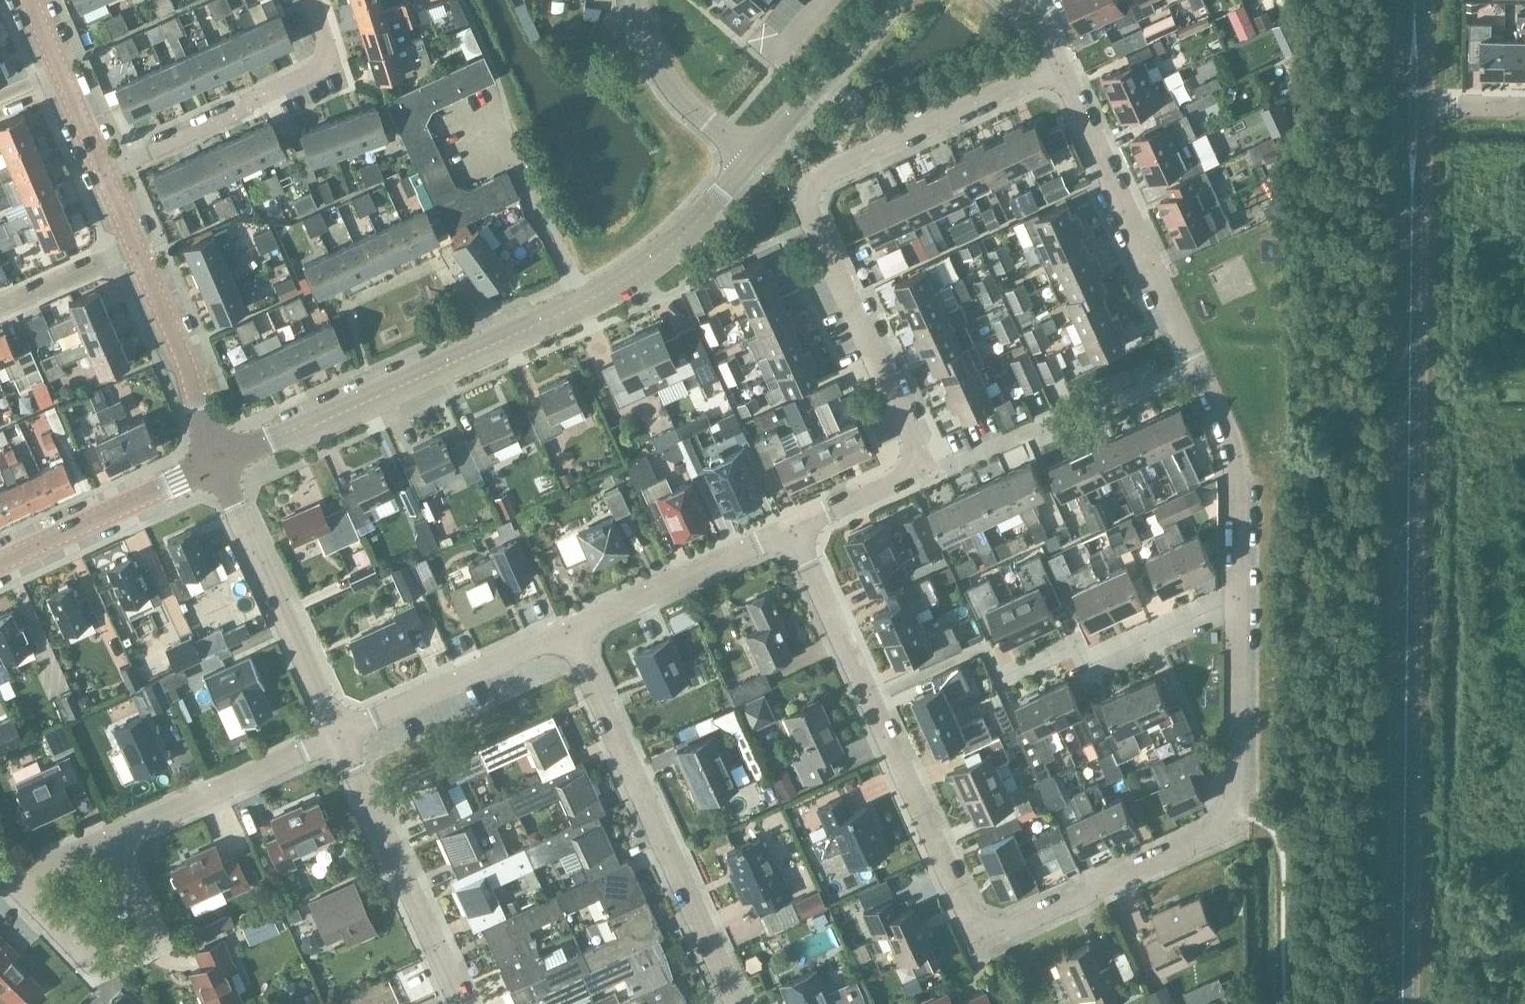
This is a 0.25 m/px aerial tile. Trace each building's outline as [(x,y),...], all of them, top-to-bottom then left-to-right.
[(157,16),(166,12),(161,0),(150,0),(157,16)] [(175,8),(171,0),(161,0),(166,12),(175,8)] [(214,18),(223,14),(217,0),(208,0),(206,1),(214,18)] [(232,10),(227,0),(217,0),(223,14),(232,10)] [(268,52),(292,42),(279,12),(273,0),(260,0),(267,17),(255,22),(268,52)] [(352,2),(360,27),(414,11),(410,0),(408,0),(383,8),(381,0),(358,0),(352,2)] [(458,0),(448,0),(455,25),(467,21),(458,0)] [(731,1),(738,8),(742,4),(751,12),(753,9),(759,14),(772,0),(732,0),(731,1)] [(1092,0),(1066,0),(1075,20),(1063,25),(1073,47),(1095,37),(1089,24),(1101,19),(1092,0)] [(1101,19),(1113,13),(1119,27),(1138,18),(1130,0),(1092,0),(1101,19)] [(1138,18),(1156,10),(1152,0),(1130,0),(1138,18)] [(1193,9),(1205,3),(1204,0),(1189,0),(1193,9)] [(1466,9),(1478,10),(1478,0),(1466,0),(1466,9)] [(414,11),(360,27),(368,53),(411,39),(406,25),(430,18),(427,7),(414,11)] [(268,52),(255,22),(255,23),(248,8),(237,12),(244,27),(232,33),(245,63),(268,52)] [(517,13),(530,40),(541,35),(528,8),(517,13)] [(119,33),(128,29),(120,11),(111,15),(119,33)] [(1255,16),(1260,27),(1272,22),(1268,11),(1255,16)] [(176,35),(185,31),(177,14),(169,18),(176,35)] [(1504,73),(1514,74),(1514,76),(1524,76),(1524,74),(1524,14),(1517,14),(1517,38),(1505,38),(1504,38),(1504,73)] [(103,19),(111,36),(119,33),(111,15),(103,19)] [(1212,23),(1208,15),(1178,28),(1182,36),(1212,23)] [(1271,26),(1285,55),(1307,44),(1293,15),(1271,26)] [(1256,30),(1250,17),(1233,24),(1239,38),(1256,30)] [(168,39),(176,35),(169,18),(160,22),(168,39)] [(1141,27),(1147,41),(1167,32),(1160,18),(1141,27)] [(1504,38),(1505,38),(1505,34),(1491,33),(1491,23),(1469,22),(1469,51),(1481,51),(1481,73),(1483,73),(1483,77),(1499,77),(1499,73),(1504,73),(1504,38)] [(454,30),(457,38),(471,31),(472,31),(468,24),(454,30)] [(1123,35),(1130,49),(1147,41),(1141,27),(1123,35)] [(232,33),(208,43),(222,73),(245,63),(232,33)] [(130,56),(138,52),(131,34),(122,38),(130,56)] [(199,48),(185,54),(198,84),(222,73),(208,43),(204,35),(195,39),(199,48)] [(411,39),(368,53),(376,79),(430,62),(422,35),(411,39)] [(114,42),(121,60),(130,56),(122,38),(114,42)] [(1160,38),(1152,42),(1157,53),(1165,49),(1160,38)] [(1114,98),(1150,81),(1144,69),(1157,63),(1148,43),(1127,53),(1132,64),(1104,77),(1114,98)] [(470,59),(482,85),(495,79),(483,53),(470,59)] [(185,54),(162,64),(175,94),(198,84),(185,54)] [(470,59),(409,88),(421,113),(428,116),(431,109),(482,85),(470,59)] [(162,64),(138,75),(152,105),(175,94),(162,64)] [(152,105),(138,75),(115,85),(128,115),(152,105)] [(1162,75),(1150,81),(1114,98),(1124,119),(1151,107),(1155,116),(1179,105),(1170,86),(1168,87),(1162,75)] [(1217,75),(1193,86),(1197,96),(1222,85),(1217,75)] [(421,113),(409,88),(384,100),(406,146),(431,134),(425,121),(428,116),(421,113)] [(1200,108),(1217,100),(1212,90),(1198,96),(1195,98),(1198,105),(1200,108)] [(1280,101),(1260,110),(1271,136),(1292,126),(1280,101)] [(376,105),(350,114),(360,143),(386,134),(376,105)] [(1179,105),(1155,116),(1160,127),(1133,139),(1143,160),(1178,144),(1172,131),(1187,124),(1179,105)] [(34,136),(23,112),(0,122),(0,140),(4,149),(34,136)] [(350,114),(325,122),(336,152),(360,143),(350,114)] [(271,121),(247,132),(259,159),(283,149),(271,121)] [(302,139),(292,142),(306,181),(316,177),(310,161),(336,152),(325,122),(300,131),(302,139)] [(1022,123),(1013,127),(1030,164),(1034,173),(1054,164),(1035,122),(1024,128),(1022,123)] [(1030,164),(1013,127),(1004,131),(1006,136),(996,141),(1014,180),(1024,175),(1021,168),(1030,164)] [(247,132),(224,142),(236,170),(259,159),(247,132)] [(455,184),(431,134),(406,146),(417,169),(434,205),(459,193),(461,186),(455,184)] [(44,160),(34,136),(4,149),(9,162),(0,166),(0,179),(44,160)] [(1264,156),(1267,163),(1282,156),(1282,155),(1272,136),(1257,143),(1264,156)] [(1178,144),(1143,160),(1152,181),(1180,168),(1184,178),(1205,168),(1191,137),(1178,144)] [(983,141),(974,145),(991,181),(994,189),(1014,180),(996,141),(985,145),(983,141)] [(236,170),(224,142),(200,153),(213,181),(236,170)] [(991,181),(974,145),(965,149),(967,154),(957,159),(971,190),(972,190),(991,181)] [(213,181),(200,153),(177,163),(190,191),(213,181)] [(971,190),(957,159),(948,163),(950,167),(939,172),(953,204),(974,195),(972,190),(971,190)] [(0,179),(0,193),(7,190),(12,202),(13,202),(24,197),(54,184),(44,160),(0,179)] [(367,163),(374,181),(383,178),(376,160),(367,163)] [(153,174),(163,197),(166,202),(190,191),(177,163),(153,174)] [(364,184),(374,181),(367,163),(358,166),(364,184)] [(1205,168),(1184,178),(1189,187),(1162,200),(1171,221),(1220,199),(1205,168)] [(445,230),(434,205),(417,169),(399,177),(407,194),(415,190),(423,208),(400,219),(413,248),(438,237),(437,234),(445,230)] [(468,188),(461,186),(459,193),(434,205),(445,230),(518,196),(507,170),(468,188)] [(266,175),(274,193),(283,189),(275,171),(266,175)] [(953,204),(939,172),(928,177),(926,173),(917,177),(934,213),(953,204)] [(1047,200),(1069,190),(1061,174),(1040,184),(1047,200)] [(266,197),(274,193),(266,175),(258,179),(266,197)] [(910,186),(899,191),(919,233),(918,234),(928,255),(939,250),(924,218),(934,213),(917,177),(908,181),(910,186)] [(318,182),(324,201),(333,198),(327,179),(318,182)] [(0,222),(0,236),(11,231),(64,208),(54,184),(24,197),(29,209),(8,218),(2,221),(0,222)] [(1020,193),(1027,209),(1039,203),(1032,187),(1020,193)] [(368,190),(359,194),(367,211),(376,207),(368,190)] [(919,233),(899,191),(889,195),(887,190),(878,195),(894,231),(899,242),(918,234),(919,233)] [(290,200),(297,215),(315,207),(309,192),(290,200)] [(227,193),(220,197),(228,214),(235,211),(227,193)] [(1027,209),(1020,193),(1010,198),(1017,214),(1027,209)] [(359,215),(367,211),(359,194),(350,198),(359,215)] [(894,231),(878,195),(869,198),(871,203),(860,208),(860,210),(857,212),(862,223),(866,221),(877,247),(888,242),(891,246),(899,242),(894,231)] [(220,197),(212,200),(220,218),(228,214),(220,197)] [(1234,229),(1220,199),(1171,221),(1181,242),(1208,230),(1213,239),(1234,229)] [(1263,207),(1268,218),(1286,210),(1281,199),(1263,207)] [(1045,237),(1082,220),(1078,212),(1073,214),(1068,203),(1040,215),(1038,211),(1024,218),(1034,242),(1045,237)] [(990,227),(1001,222),(992,205),(981,211),(990,227)] [(64,208),(11,231),(16,242),(39,232),(45,245),(74,232),(64,208)] [(319,210),(310,214),(318,231),(327,227),(319,210)] [(507,224),(499,230),(506,239),(514,233),(529,222),(523,214),(523,213),(507,224)] [(182,214),(173,218),(181,235),(190,231),(183,217),(182,214)] [(310,235),(318,231),(310,214),(302,218),(310,235)] [(972,215),(961,221),(968,237),(979,231),(972,215)] [(413,248),(400,219),(376,230),(389,259),(413,248)] [(1086,229),(1082,220),(1045,237),(1054,256),(1086,242),(1081,231),(1086,229)] [(968,237),(961,221),(950,226),(957,242),(968,237)] [(514,233),(519,240),(534,229),(529,222),(514,233)] [(227,226),(184,245),(195,270),(223,257),(238,251),(227,226)] [(467,267),(493,248),(477,226),(451,245),(467,267)] [(270,227),(252,235),(256,243),(274,236),(270,227)] [(376,230),(352,241),(366,270),(389,259),(376,230)] [(274,236),(256,243),(260,252),(278,245),(274,236)] [(977,240),(960,247),(965,258),(981,250),(977,240)] [(352,241),(328,252),(342,281),(366,270),(352,241)] [(1054,256),(1043,261),(1052,282),(1100,260),(1096,251),(1091,253),(1086,242),(1054,256)] [(993,260),(1009,253),(1004,243),(988,250),(993,260)] [(890,274),(909,265),(901,246),(881,255),(890,274)] [(509,270),(493,248),(467,267),(483,288),(509,270)] [(338,283),(342,281),(328,252),(304,263),(317,292),(338,283)] [(1014,264),(1009,253),(993,260),(998,271),(1014,264)] [(223,257),(195,270),(205,294),(234,281),(223,257)] [(739,292),(775,276),(771,267),(766,269),(761,257),(743,266),(741,261),(713,273),(718,284),(735,284),(739,292)] [(948,281),(947,281),(937,258),(925,263),(926,267),(895,281),(901,293),(896,295),(900,303),(948,281)] [(1100,260),(1052,282),(1060,301),(1067,298),(1067,297),(1072,295),(1072,296),(1104,282),(1099,271),(1104,269),(1100,260)] [(980,290),(996,283),(991,273),(975,280),(980,290)] [(277,292),(295,285),(291,276),(273,283),(277,292)] [(775,276),(739,292),(729,297),(737,316),(779,297),(774,287),(779,285),(775,276)] [(950,280),(947,281),(948,281),(900,303),(904,312),(908,310),(913,321),(955,302),(956,303),(959,301),(950,280)] [(245,306),(234,281),(205,294),(216,318),(245,306)] [(1011,300),(1027,293),(1022,282),(1006,290),(1011,300)] [(1108,292),(1104,282),(1072,296),(1072,295),(1067,297),(1067,298),(1077,318),(1108,304),(1103,294),(1108,292)] [(996,283),(980,290),(985,301),(1001,294),(996,283)] [(702,284),(698,286),(686,291),(696,312),(712,305),(702,284)] [(78,325),(108,312),(98,288),(68,301),(73,313),(48,323),(42,312),(27,318),(38,343),(57,335),(78,326),(78,325)] [(1032,303),(1027,293),(1011,300),(1016,311),(1032,303)] [(307,312),(300,295),(282,302),(290,320),(307,312)] [(784,309),(779,297),(737,316),(746,336),(793,315),(789,306),(784,309)] [(959,301),(956,303),(955,302),(913,321),(918,332),(914,334),(918,343),(954,326),(953,326),(964,321),(968,319),(959,301)] [(1108,304),(1077,318),(1066,323),(1074,342),(1085,338),(1121,321),(1117,312),(1113,314),(1108,304)] [(54,352),(40,358),(44,368),(59,361),(88,349),(118,336),(108,312),(78,325),(78,326),(57,335),(62,348),(53,351),(54,352)] [(998,329),(1013,323),(1009,312),(993,319),(998,329)] [(704,331),(721,323),(716,314),(700,321),(704,331)] [(793,315),(746,336),(755,356),(797,337),(793,327),(797,325),(793,315)] [(259,334),(252,317),(234,325),(242,342),(259,334)] [(307,331),(320,360),(345,349),(331,320),(307,331)] [(954,326),(918,343),(922,351),(927,349),(932,360),(973,340),(964,321),(953,326),(954,326)] [(1121,321),(1085,338),(1090,348),(1078,353),(1083,362),(1094,357),(1094,358),(1126,344),(1121,332),(1125,331),(1121,321)] [(1029,339),(1045,332),(1040,322),(1024,329),(1029,339)] [(726,335),(721,323),(704,331),(710,343),(726,335)] [(1013,323),(998,329),(1003,341),(1018,334),(1013,323)] [(634,336),(657,387),(664,402),(688,391),(681,376),(694,370),(700,384),(716,377),(718,376),(694,324),(692,325),(693,325),(677,332),(682,342),(668,349),(657,325),(634,336)] [(3,359),(10,375),(14,373),(19,386),(43,375),(30,346),(15,353),(4,328),(0,330),(0,361),(3,359)] [(307,331),(282,342),(296,372),(320,360),(307,331)] [(1050,343),(1045,332),(1029,339),(1034,351),(1050,343)] [(128,360),(118,336),(88,349),(99,373),(128,360)] [(657,387),(634,336),(610,346),(621,370),(605,377),(618,405),(657,387)] [(802,348),(797,337),(755,356),(764,376),(811,355),(807,346),(802,348)] [(974,339),(973,340),(932,360),(936,369),(941,367),(946,378),(976,363),(984,360),(974,339)] [(296,372),(282,342),(258,354),(272,383),(296,372)] [(1016,369),(1032,362),(1027,352),(1011,359),(1016,369)] [(1054,352),(1038,359),(1048,381),(1064,374),(1054,352)] [(272,383),(258,354),(234,365),(247,394),(272,383)] [(722,371),(739,364),(734,354),(718,361),(722,371)] [(811,355),(764,376),(769,387),(764,390),(769,402),(787,394),(785,391),(816,377),(810,366),(815,363),(811,355)] [(63,371),(59,361),(44,368),(48,378),(63,371)] [(1032,362),(1016,369),(1026,392),(1042,385),(1032,362)] [(976,363),(946,378),(950,388),(945,391),(949,399),(985,383),(976,363)] [(744,376),(739,364),(722,371),(728,383),(744,376)] [(580,405),(567,376),(538,389),(544,402),(527,409),(541,439),(562,429),(556,416),(580,405)] [(827,431),(841,461),(854,455),(856,458),(865,454),(864,451),(868,449),(854,419),(839,426),(826,397),(841,390),(836,379),(809,391),(827,432),(827,431)] [(985,383),(949,399),(953,408),(958,406),(963,416),(993,402),(994,402),(994,401),(1002,398),(998,388),(990,392),(985,383)] [(101,387),(88,392),(96,409),(100,407),(108,404),(101,387)] [(753,396),(737,403),(742,414),(758,406),(753,396)] [(994,402),(993,402),(998,412),(1013,405),(1009,396),(1003,399),(1002,398),(994,401),(994,402)] [(120,398),(108,404),(114,416),(126,411),(120,398)] [(827,431),(827,432),(812,438),(794,398),(782,404),(800,444),(801,444),(814,473),(828,467),(829,470),(839,465),(838,462),(841,461),(827,431)] [(62,434),(73,430),(62,402),(51,406),(62,434)] [(770,424),(787,418),(782,403),(765,409),(770,424)] [(133,457),(119,428),(114,416),(108,404),(100,407),(96,409),(107,433),(95,439),(108,468),(133,457)] [(465,438),(478,467),(498,458),(492,446),(515,435),(502,406),(474,418),(480,431),(465,438)] [(1180,406),(1158,417),(1189,484),(1190,484),(1200,479),(1183,442),(1182,441),(1194,436),(1180,406)] [(705,411),(690,418),(695,430),(711,423),(705,411)] [(143,417),(119,428),(133,457),(157,446),(143,417)] [(1158,417),(1136,427),(1150,456),(1160,451),(1178,489),(1189,484),(1158,417)] [(690,418),(674,426),(680,437),(695,430),(690,418)] [(725,441),(744,436),(739,419),(721,423),(725,441)] [(680,437),(674,426),(651,436),(656,448),(658,447),(674,440),(680,437)] [(1115,437),(1146,504),(1147,504),(1157,499),(1139,462),(1139,461),(1150,456),(1136,427),(1115,437)] [(47,448),(56,444),(49,429),(40,434),(47,448)] [(801,444),(800,444),(786,451),(776,429),(753,439),(765,465),(776,460),(787,485),(801,479),(802,482),(812,478),(811,475),(814,473),(801,444)] [(439,485),(433,472),(454,462),(441,433),(413,446),(419,458),(403,466),(417,495),(439,485)] [(1093,447),(1106,476),(1117,471),(1135,509),(1146,504),(1115,437),(1093,447)] [(465,438),(450,445),(467,483),(482,476),(478,467),(465,438)] [(674,460),(681,456),(674,440),(658,447),(662,455),(674,460)] [(8,483),(0,487),(0,500),(6,514),(29,504),(4,450),(1,443),(0,441),(0,465),(8,483)] [(4,450),(29,504),(51,494),(40,469),(29,474),(28,474),(21,459),(19,460),(13,446),(10,447),(4,450)] [(1093,447),(1071,457),(1102,524),(1113,519),(1096,481),(1106,476),(1093,447)] [(719,495),(727,513),(758,499),(745,468),(752,465),(744,448),(725,457),(723,454),(720,452),(710,457),(709,460),(710,463),(706,465),(714,483),(712,483),(711,486),(715,495),(717,496),(719,495)] [(52,463),(40,469),(51,494),(74,483),(61,455),(51,459),(52,463)] [(1074,491),(1091,529),(1102,524),(1071,457),(1049,467),(1063,496),(1074,491)] [(352,474),(358,487),(340,495),(354,524),(375,514),(369,502),(393,491),(379,461),(352,474)] [(1031,462),(1005,474),(1020,506),(1036,541),(1043,537),(1048,535),(1037,512),(1039,510),(1034,499),(1046,494),(1031,462)] [(621,467),(610,472),(614,481),(614,482),(625,477),(621,467)] [(575,480),(569,469),(557,475),(562,486),(575,480)] [(1005,474),(979,486),(994,518),(1020,506),(1005,474)] [(672,524),(677,535),(706,522),(688,482),(671,489),(665,475),(641,485),(661,529),(672,524)] [(1174,491),(1169,479),(1163,482),(1168,494),(1174,491)] [(397,488),(408,512),(421,506),(410,482),(397,488)] [(994,518),(979,486),(954,497),(976,543),(985,564),(986,564),(996,559),(1011,552),(1005,540),(991,546),(981,524),(994,518)] [(1166,529),(1190,580),(1215,568),(1198,532),(1185,538),(1176,517),(1203,504),(1195,488),(1155,506),(1166,529)] [(615,517),(629,510),(619,489),(605,495),(615,517)] [(506,492),(494,497),(503,518),(515,512),(506,492)] [(419,499),(427,518),(441,513),(433,494),(419,499)] [(930,509),(945,540),(959,534),(966,548),(976,543),(954,497),(930,509)] [(1131,511),(1126,500),(1119,504),(1124,514),(1131,511)] [(325,552),(359,537),(347,509),(325,519),(318,503),(283,518),(294,542),(316,533),(325,552)] [(848,537),(860,563),(933,529),(924,511),(903,521),(905,528),(891,534),(885,520),(861,531),(859,528),(849,532),(851,536),(848,537)] [(414,536),(421,551),(438,544),(436,540),(433,533),(425,516),(413,522),(416,530),(414,536)] [(611,517),(555,543),(567,568),(589,558),(593,566),(626,550),(611,517)] [(509,518),(495,524),(500,537),(515,530),(509,518)] [(1131,518),(1119,523),(1130,546),(1142,541),(1131,518)] [(1118,552),(1130,546),(1119,523),(1107,528),(1118,552)] [(190,528),(167,538),(183,574),(184,576),(196,570),(203,585),(218,578),(211,563),(216,561),(211,549),(202,553),(190,528)] [(919,558),(941,547),(933,529),(860,563),(862,566),(858,568),(864,581),(867,579),(871,588),(908,571),(902,558),(916,551),(919,558)] [(1164,592),(1190,580),(1166,529),(1155,534),(1162,549),(1147,556),(1164,592)] [(1022,532),(1005,540),(1011,552),(1028,545),(1022,532)] [(533,575),(516,538),(488,550),(489,554),(466,564),(472,579),(451,589),(465,623),(505,606),(498,590),(533,575)] [(364,546),(351,552),(358,566),(371,560),(364,546)] [(1100,549),(1089,555),(1092,561),(1093,561),(1117,614),(1117,613),(1142,602),(1125,566),(1111,572),(1101,549),(1100,549)] [(1028,589),(1014,596),(1030,632),(1056,620),(1046,598),(1056,593),(1060,602),(1061,601),(1039,554),(1017,564),(1028,589)] [(141,581),(130,556),(107,566),(121,597),(115,600),(124,617),(161,600),(156,588),(151,577),(141,581)] [(417,577),(431,570),(425,556),(411,562),(417,577)] [(961,575),(978,567),(972,556),(955,564),(961,575)] [(408,561),(390,569),(403,597),(421,589),(408,561)] [(1091,625),(1117,614),(1093,561),(1092,561),(1067,573),(1068,574),(1057,579),(1057,581),(1073,616),(1084,611),(1091,625)] [(350,574),(355,586),(378,576),(372,564),(350,574)] [(947,581),(954,578),(950,568),(943,571),(947,581)] [(176,577),(184,596),(192,593),(184,576),(183,574),(176,577)] [(886,638),(923,621),(917,608),(940,598),(930,574),(887,593),(892,604),(874,613),(886,638)] [(1005,643),(1030,632),(1014,596),(1001,602),(989,577),(965,587),(986,633),(987,635),(988,635),(984,626),(994,621),(1005,643)] [(96,616),(90,604),(82,608),(70,583),(47,594),(63,631),(96,616)] [(745,633),(760,667),(790,653),(782,635),(787,633),(768,590),(746,600),(759,627),(745,633)] [(671,627),(694,617),(687,602),(664,612),(671,627)] [(423,628),(413,606),(395,614),(397,620),(350,641),(364,670),(414,647),(408,634),(423,628)] [(10,659),(21,654),(19,651),(37,642),(32,631),(23,635),(11,610),(8,611),(7,609),(0,612),(0,648),(4,658),(9,655),(10,659)] [(928,660),(929,662),(963,647),(961,645),(952,623),(928,634),(923,621),(886,638),(897,664),(924,651),(928,660)] [(250,634),(244,622),(223,633),(228,644),(250,634)] [(192,635),(165,647),(175,669),(183,666),(202,657),(192,635)] [(687,678),(668,638),(636,653),(654,693),(687,678)] [(20,664),(44,654),(42,648),(18,657),(20,664)] [(271,711),(260,686),(263,685),(250,655),(203,676),(216,705),(230,699),(242,724),(271,711)] [(129,689),(142,683),(132,661),(119,667),(129,689)] [(923,721),(954,707),(949,696),(969,687),(959,664),(932,676),(936,686),(912,697),(923,721)] [(159,676),(164,687),(188,677),(183,666),(175,669),(159,676)] [(734,702),(771,685),(764,670),(727,687),(734,702)] [(159,676),(142,683),(154,709),(171,702),(164,687),(159,676)] [(1154,676),(1129,688),(1144,722),(1157,716),(1167,737),(1191,727),(1179,701),(1168,706),(1154,676)] [(1068,680),(1042,692),(1057,723),(1070,717),(1082,742),(1092,738),(1099,754),(1112,748),(1105,734),(1089,699),(1079,704),(1068,680)] [(1117,729),(1105,734),(1112,748),(1117,760),(1141,749),(1131,727),(1144,722),(1129,688),(1103,699),(1117,729)] [(51,698),(61,721),(82,711),(71,689),(51,698)] [(1017,732),(1039,781),(1051,776),(1044,759),(1054,755),(1042,730),(1057,723),(1042,692),(1040,693),(1038,690),(1029,694),(1029,698),(1017,704),(1028,727),(1017,732)] [(737,703),(749,730),(775,718),(762,691),(737,703)] [(76,698),(81,709),(92,704),(87,693),(76,698)] [(839,747),(818,700),(784,715),(803,755),(792,760),(802,782),(831,768),(825,754),(839,747)] [(731,707),(711,716),(712,719),(731,730),(732,729),(737,738),(736,740),(748,765),(749,765),(754,775),(755,776),(762,773),(731,707)] [(963,750),(971,747),(993,737),(992,736),(982,715),(961,725),(954,710),(925,724),(937,749),(961,738),(965,748),(963,749),(963,750)] [(165,758),(144,713),(114,727),(135,773),(154,764),(153,763),(165,758)] [(541,778),(573,763),(551,714),(479,747),(488,767),(528,749),(541,778)] [(12,717),(0,722),(0,750),(22,739),(12,717)] [(42,731),(54,756),(74,747),(63,721),(42,731)] [(955,781),(962,795),(1003,776),(996,762),(1010,756),(999,733),(992,736),(993,737),(971,747),(976,758),(954,768),(959,779),(955,781)] [(698,802),(736,785),(712,734),(675,751),(698,802)] [(488,767),(479,747),(404,780),(427,831),(434,828),(434,826),(459,815),(446,786),(488,767)] [(1124,774),(1117,760),(1112,748),(1099,754),(1097,755),(1109,781),(1124,774)] [(1173,779),(1160,785),(1171,809),(1174,815),(1192,807),(1189,801),(1201,795),(1194,779),(1206,774),(1195,750),(1166,763),(1173,779)] [(15,781),(32,820),(72,802),(67,792),(80,786),(67,757),(15,781)] [(573,763),(541,778),(509,793),(518,813),(557,795),(570,824),(596,812),(597,814),(604,810),(581,760),(573,763)] [(769,775),(780,800),(797,792),(785,767),(769,775)] [(1055,774),(1051,776),(1039,781),(1051,809),(1067,801),(1055,774)] [(847,789),(857,785),(853,775),(843,779),(847,789)] [(996,822),(997,823),(1015,814),(1033,806),(1023,784),(1009,790),(1003,776),(962,795),(968,809),(972,807),(977,819),(999,809),(1003,819),(996,822)] [(1097,780),(1085,786),(1109,838),(1135,825),(1121,796),(1107,802),(1097,780)] [(1082,850),(1109,838),(1085,786),(1073,791),(1075,794),(1069,797),(1078,816),(1069,820),(1082,850)] [(459,815),(434,826),(434,828),(456,876),(489,861),(476,832),(518,813),(509,793),(459,815)] [(829,833),(811,842),(819,858),(842,847),(850,865),(886,849),(865,805),(849,813),(842,796),(817,808),(829,833)] [(295,864),(290,854),(331,835),(316,801),(292,812),(290,809),(270,818),(278,836),(267,842),(281,871),(295,864)] [(530,842),(524,845),(533,866),(573,848),(586,877),(619,863),(597,814),(596,812),(570,824),(571,824),(530,842)] [(981,846),(992,869),(1064,836),(1058,825),(1036,835),(1035,831),(1021,837),(1022,841),(1019,842),(1014,831),(1021,828),(1015,814),(997,823),(989,827),(995,839),(981,846)] [(526,832),(530,842),(540,838),(536,828),(526,832)] [(1076,864),(1064,836),(992,869),(1002,893),(1035,878),(1030,866),(1057,854),(1064,870),(1076,864)] [(757,909),(791,893),(779,869),(774,871),(774,872),(759,838),(741,846),(740,843),(734,846),(735,848),(726,852),(738,878),(734,880),(742,899),(750,895),(757,909)] [(247,885),(234,855),(221,861),(213,843),(191,853),(193,857),(171,867),(186,901),(230,881),(234,891),(247,885)] [(489,861),(456,876),(449,879),(472,929),(481,926),(481,925),(505,914),(491,885),(533,866),(524,845),(489,861)] [(575,883),(555,892),(564,912),(598,896),(606,915),(644,898),(626,859),(619,863),(586,877),(587,878),(585,878),(575,883)] [(869,868),(860,872),(864,881),(874,877),(869,868)] [(571,874),(575,883),(585,878),(581,869),(571,874)] [(886,878),(872,885),(878,900),(893,893),(886,878)] [(346,896),(342,886),(309,901),(326,937),(342,930),(348,942),(375,930),(357,891),(346,896)] [(792,900),(800,916),(825,905),(817,889),(792,900)] [(511,912),(505,914),(481,925),(481,926),(498,964),(536,947),(528,928),(564,912),(555,892),(521,907),(511,912)] [(1147,942),(1161,973),(1188,961),(1181,945),(1215,930),(1199,896),(1174,908),(1172,905),(1154,914),(1163,935),(1147,942)] [(506,901),(511,912),(521,907),(516,897),(506,901)] [(615,934),(581,949),(590,968),(654,939),(654,940),(661,937),(644,898),(606,915),(615,934)] [(910,958),(916,972),(937,962),(931,948),(912,907),(896,914),(889,899),(862,911),(873,935),(885,929),(901,962),(910,958)] [(301,917),(295,902),(283,907),(290,922),(301,917)] [(811,915),(817,928),(829,922),(823,909),(811,915)] [(270,910),(240,923),(249,943),(279,930),(270,910)] [(234,924),(230,916),(229,913),(200,927),(205,938),(234,924)] [(0,936),(0,996),(8,1003),(29,1003),(31,1002),(26,998),(39,985),(12,958),(17,953),(0,936)] [(654,939),(590,968),(581,972),(590,991),(623,976),(631,995),(670,977),(653,940),(654,940),(654,939)] [(205,1003),(233,1003),(241,1001),(226,969),(233,966),(222,940),(195,951),(202,966),(190,971),(205,1003)] [(1074,998),(1092,991),(1098,1003),(1108,1003),(1127,996),(1112,962),(1099,968),(1088,944),(1056,958),(1074,998)] [(536,947),(498,964),(515,1001),(515,1002),(581,972),(590,968),(581,949),(545,966),(536,947)] [(824,993),(813,969),(781,984),(790,1003),(872,1003),(858,973),(854,974),(862,994),(841,1003),(834,988),(824,993)] [(515,1001),(509,1003),(562,1003),(590,991),(581,972),(515,1002),(515,1001)] [(670,977),(631,995),(635,1003),(682,1003),(670,977)] [(1167,983),(1149,991),(1156,1003),(1177,1003),(1167,983)] [(312,990),(300,995),(304,1003),(310,1003),(317,1000),(312,990)] [(985,991),(957,1003),(991,1003),(985,991)] [(947,993),(923,1003),(952,1003),(947,993)]
